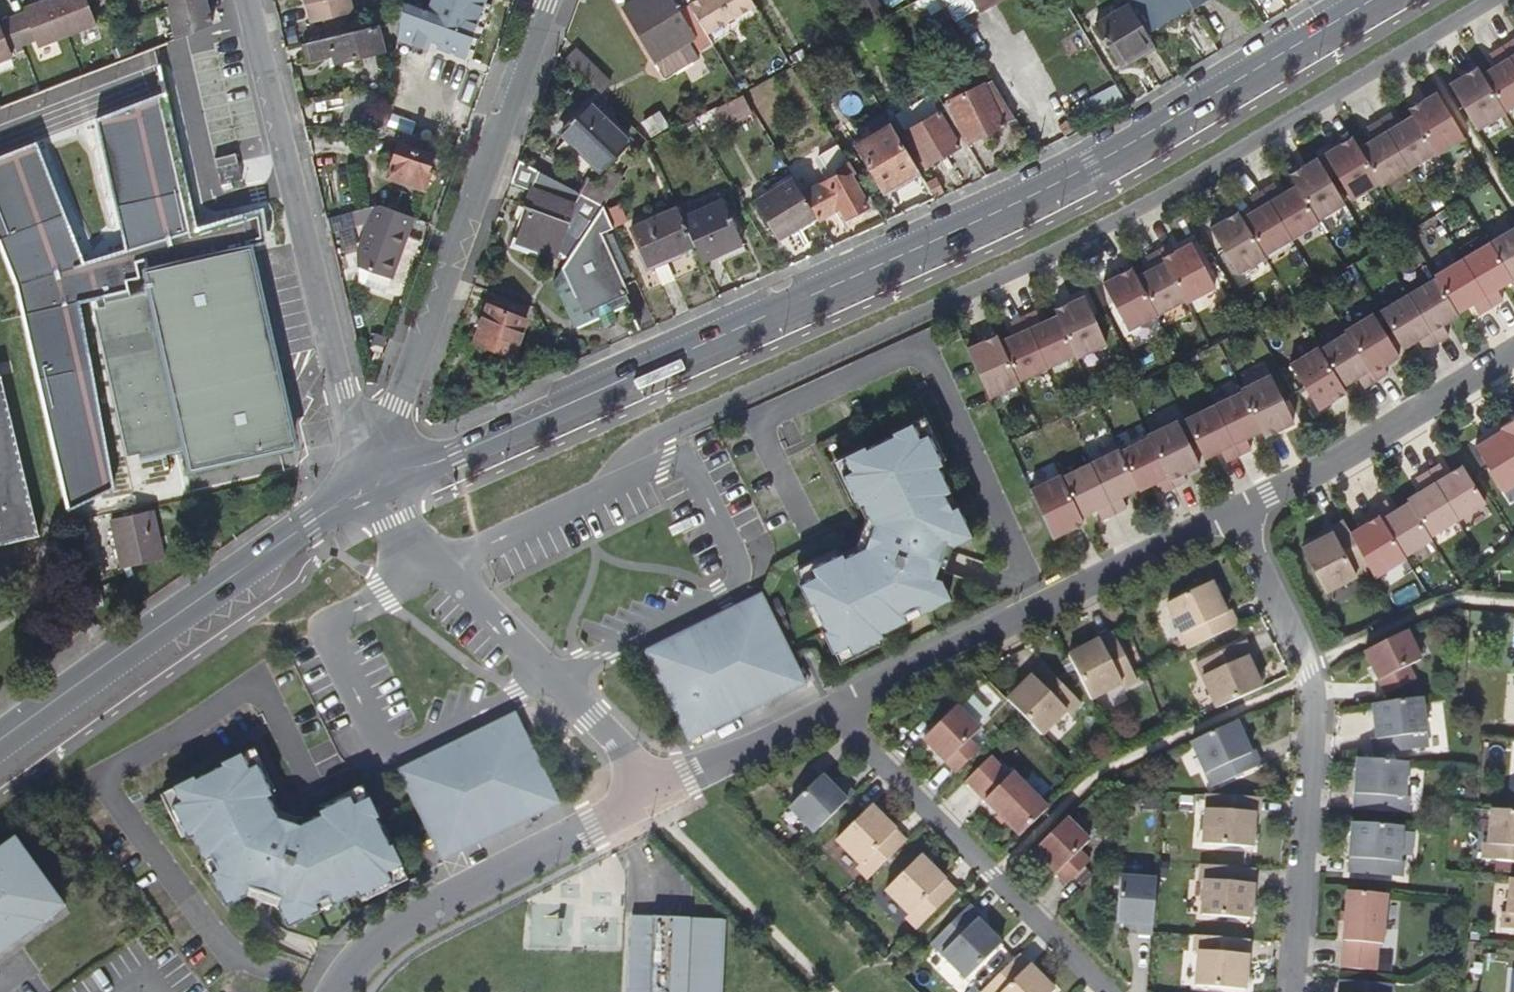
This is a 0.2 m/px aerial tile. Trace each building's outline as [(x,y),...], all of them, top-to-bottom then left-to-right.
[(12,18),(24,47),(35,43),(37,51),(69,38),(54,0),(48,0),(20,11),(22,15),(12,18)] [(69,38),(99,27),(87,0),(54,0),(69,38)] [(209,0),(164,0),(166,10),(209,0)] [(174,40),(215,24),(209,0),(166,10),(174,40)] [(311,22),(350,12),(347,0),(304,0),(311,22)] [(428,51),(432,39),(440,42),(438,46),(467,57),(485,0),(432,0),(428,11),(403,1),(400,20),(398,36),(412,38),(409,44),(428,51)] [(687,2),(678,8),(674,0),(635,0),(626,5),(656,58),(667,74),(701,54),(691,38),(694,36),(705,30),(687,2)] [(687,2),(705,30),(711,41),(712,43),(761,14),(752,0),(690,0),(687,2)] [(944,0),(914,0),(904,6),(911,17),(929,6),(933,12),(946,4),(944,0)] [(946,4),(954,17),(975,5),(973,0),(944,0),(946,4)] [(975,5),(978,9),(994,0),(973,0),(975,5)] [(1189,0),(1141,0),(1137,3),(1151,26),(1158,22),(1161,24),(1192,5),(1189,0)] [(1117,63),(1153,42),(1130,4),(1095,25),(1117,63)] [(13,59),(11,52),(24,47),(12,18),(0,23),(0,64),(13,59)] [(400,20),(378,25),(383,51),(397,47),(398,36),(400,20)] [(378,25),(302,44),(306,61),(323,58),(348,53),(349,59),(383,52),(383,51),(378,25)] [(298,44),(294,29),(286,31),(290,46),(298,44)] [(711,41),(705,30),(694,36),(701,47),(711,41)] [(1096,51),(1088,38),(1077,44),(1085,57),(1096,51)] [(1477,131),(1506,113),(1504,111),(1513,105),(1513,40),(1503,47),(1490,55),(1496,65),(1482,74),(1477,67),(1448,85),(1477,131)] [(575,47),(564,58),(598,91),(603,96),(614,86),(575,47)] [(116,62),(126,58),(122,48),(112,52),(116,62)] [(348,53),(323,58),(326,71),(350,66),(349,59),(348,53)] [(968,140),(1015,118),(993,82),(951,101),(968,140)] [(1092,119),(1125,100),(1115,82),(1069,110),(1074,119),(1087,111),(1092,119)] [(346,92),(342,126),(374,126),(377,96),(346,92)] [(752,110),(742,93),(718,105),(727,123),(752,110)] [(1352,137),(1324,154),(1329,162),(1337,175),(1352,201),(1381,184),(1382,186),(1435,154),(1437,156),(1464,140),(1436,93),(1408,109),(1412,116),(1398,125),(1391,114),(1367,129),(1373,139),(1359,148),(1352,137)] [(249,250),(269,242),(265,212),(202,229),(170,94),(96,119),(129,249),(89,263),(42,143),(0,158),(0,237),(21,286),(73,513),(122,491),(83,302),(107,299),(154,288),(151,273),(249,250)] [(565,134),(599,167),(601,169),(631,141),(591,102),(563,131),(565,134)] [(653,133),(671,123),(661,109),(645,119),(653,133)] [(919,170),(884,111),(853,129),(861,143),(854,147),(881,192),(919,170)] [(958,145),(940,112),(905,129),(923,163),(958,145)] [(405,132),(402,139),(389,174),(421,187),(427,168),(433,170),(438,156),(433,154),(437,145),(405,132)] [(590,176),(599,167),(565,134),(557,142),(590,176)] [(658,137),(649,142),(652,149),(662,144),(658,137)] [(849,161),(838,143),(821,154),(817,158),(829,178),(832,176),(836,167),(849,161)] [(1210,228),(1239,276),(1267,259),(1265,257),(1319,224),(1317,221),(1345,204),(1330,180),(1322,166),(1317,158),(1289,175),(1296,186),(1281,195),(1274,184),(1250,198),(1257,209),(1242,218),(1238,212),(1210,228)] [(851,165),(849,161),(836,167),(832,176),(829,178),(801,190),(815,214),(816,216),(838,205),(844,216),(865,205),(846,168),(851,165)] [(519,162),(513,180),(530,187),(510,244),(539,254),(543,244),(569,256),(604,205),(581,193),(519,162)] [(1330,180),(1337,175),(1329,162),(1322,166),(1330,180)] [(240,163),(219,168),(223,184),(243,179),(240,163)] [(589,182),(581,193),(603,204),(620,180),(609,175),(599,188),(589,182)] [(801,190),(792,177),(753,199),(775,238),(815,214),(801,190)] [(927,184),(935,197),(945,191),(937,177),(927,184)] [(625,285),(637,280),(604,205),(569,256),(554,279),(575,327),(600,314),(604,323),(617,317),(613,307),(631,300),(625,285)] [(688,231),(677,205),(631,225),(648,263),(693,242),(688,231)] [(391,279),(413,218),(379,206),(352,212),(356,226),(367,223),(357,254),(358,268),(352,281),(384,294),(391,279)] [(693,242),(707,275),(748,258),(729,213),(688,231),(693,242)] [(1402,349),(1418,340),(1424,350),(1437,343),(1449,336),(1442,325),(1458,316),(1457,313),(1472,304),(1479,315),(1492,308),(1503,300),(1497,290),(1511,281),(1513,286),(1513,227),(1434,275),(1435,277),(1380,311),(1392,332),(1400,346),(1402,349)] [(1132,268),(1103,283),(1127,330),(1156,315),(1155,312),(1183,298),(1185,300),(1213,286),(1191,243),(1175,251),(1171,244),(1146,258),(1152,269),(1137,277),(1132,268)] [(154,288),(107,299),(144,466),(193,455),(196,468),(293,447),(249,250),(151,273),(154,288)] [(997,335),(967,349),(989,398),(1019,384),(1018,381),(1047,368),(1075,355),(1076,358),(1106,344),(1084,296),(1054,310),(1057,316),(1041,323),(1036,312),(1010,323),(1016,334),(1000,342),(997,335)] [(529,317),(489,303),(474,340),(514,355),(529,317)] [(1386,335),(1373,313),(1345,330),(1347,332),(1319,349),(1318,346),(1290,363),(1318,410),(1346,393),(1342,387),(1357,378),(1363,388),(1388,374),(1384,367),(1399,357),(1394,349),(1386,335)] [(1394,349),(1400,346),(1392,332),(1386,335),(1394,349)] [(1240,392),(1184,419),(1195,441),(1202,455),(1204,460),(1221,452),(1226,462),(1251,450),(1246,438),(1260,431),(1263,438),(1294,423),(1270,374),(1239,389),(1240,392)] [(30,527),(0,408),(0,535),(30,527)] [(1475,447),(1503,492),(1513,485),(1513,419),(1500,427),(1502,430),(1475,447)] [(1062,474),(1030,490),(1052,538),(1084,522),(1081,516),(1096,509),(1101,520),(1127,508),(1122,497),(1138,489),(1139,491),(1155,483),(1161,494),(1187,482),(1183,474),(1200,466),(1196,458),(1189,444),(1178,421),(1150,435),(1151,437),(1121,452),(1120,449),(1063,477),(1062,474)] [(972,542),(915,428),(842,466),(878,531),(867,553),(800,588),(836,665),(950,604),(939,582),(945,554),(972,542)] [(1202,455),(1195,441),(1189,444),(1196,458),(1202,455)] [(1366,523),(1350,534),(1369,569),(1372,575),(1404,558),(1403,556),(1431,539),(1429,536),(1485,503),(1462,464),(1446,474),(1440,464),(1416,479),(1422,489),(1407,499),(1409,502),(1393,512),(1386,501),(1362,516),(1366,523)] [(153,512),(111,522),(121,569),(163,559),(153,512)] [(1325,592),(1369,569),(1350,534),(1344,522),(1330,529),(1332,534),(1302,549),(1325,592)] [(1166,605),(1188,651),(1236,627),(1229,612),(1225,615),(1210,584),(1166,605)] [(762,593),(734,607),(780,699),(808,685),(762,593)] [(734,607),(692,626),(736,720),(780,699),(734,607)] [(736,720),(692,626),(641,647),(686,740),(736,720)] [(1406,632),(1364,653),(1385,695),(1414,681),(1408,668),(1420,662),(1406,632)] [(1113,635),(1068,658),(1091,702),(1121,687),(1123,691),(1137,684),(1113,635)] [(1244,643),(1195,665),(1216,710),(1264,688),(1244,643)] [(1043,667),(1007,702),(1018,713),(1042,737),(1066,714),(1070,717),(1081,706),(1043,667)] [(1420,700),(1372,706),(1376,740),(1372,741),(1374,756),(1426,750),(1420,700)] [(923,740),(956,774),(979,751),(970,741),(980,731),(956,707),(923,740)] [(512,711),(395,771),(439,862),(558,806),(512,711)] [(1245,756),(1231,725),(1185,745),(1206,791),(1256,768),(1250,754),(1245,756)] [(248,772),(241,757),(221,767),(223,770),(194,784),(193,781),(173,790),(181,805),(172,809),(187,839),(191,836),(204,861),(209,859),(217,874),(211,877),(226,906),(245,897),(247,890),(281,902),(279,908),(288,927),(318,912),(315,907),(331,900),(333,905),(358,893),(361,898),(390,884),(386,876),(401,868),(391,849),(388,850),(374,822),(378,821),(368,801),(353,809),(349,801),(320,815),(322,819),(301,830),(276,821),(266,799),(270,797),(256,768),(248,772)] [(1406,764),(1357,760),(1353,811),(1406,815),(1408,799),(1403,798),(1406,764)] [(1020,838),(1047,811),(1011,775),(1008,778),(992,761),(967,785),(1020,838)] [(815,834),(853,796),(842,785),(835,792),(821,777),(789,809),(815,834)] [(1260,799),(1206,796),(1203,846),(1252,849),(1254,815),(1259,815),(1260,799)] [(867,880),(906,843),(871,807),(836,841),(860,865),(856,869),(867,880)] [(1482,860),(1513,863),(1513,813),(1491,811),(1488,845),(1483,845),(1482,860)] [(1088,841),(1067,819),(1034,852),(1066,883),(1088,861),(1078,852),(1088,841)] [(1401,829),(1352,825),(1348,875),(1402,879),(1403,863),(1398,862),(1401,829)] [(0,844),(0,952),(63,906),(12,835),(0,844)] [(917,930),(955,892),(920,857),(885,891),(909,915),(906,919),(917,930)] [(209,859),(204,861),(211,877),(217,874),(209,859)] [(1254,870),(1200,866),(1199,882),(1204,882),(1201,916),(1249,921),(1254,870)] [(1136,935),(1151,936),(1151,933),(1156,880),(1120,877),(1116,924),(1137,925),(1136,935)] [(1511,881),(1507,915),(1503,915),(1502,930),(1513,931),(1513,881),(1511,881)] [(247,890),(245,897),(279,908),(281,902),(247,890)] [(1385,896),(1347,893),(1341,969),(1375,972),(1377,946),(1381,946),(1385,896)] [(315,907),(318,912),(333,905),(331,900),(315,907)] [(980,918),(969,907),(930,945),(965,980),(1000,945),(976,921),(980,918)] [(723,921),(631,917),(628,991),(722,991),(723,921)] [(1248,941),(1194,937),(1193,953),(1198,953),(1195,987),(1244,991),(1248,941)] [(1018,956),(982,991),(1053,991),(1018,956)] [(1339,991),(1392,991),(1393,985),(1340,981),(1339,991)]
